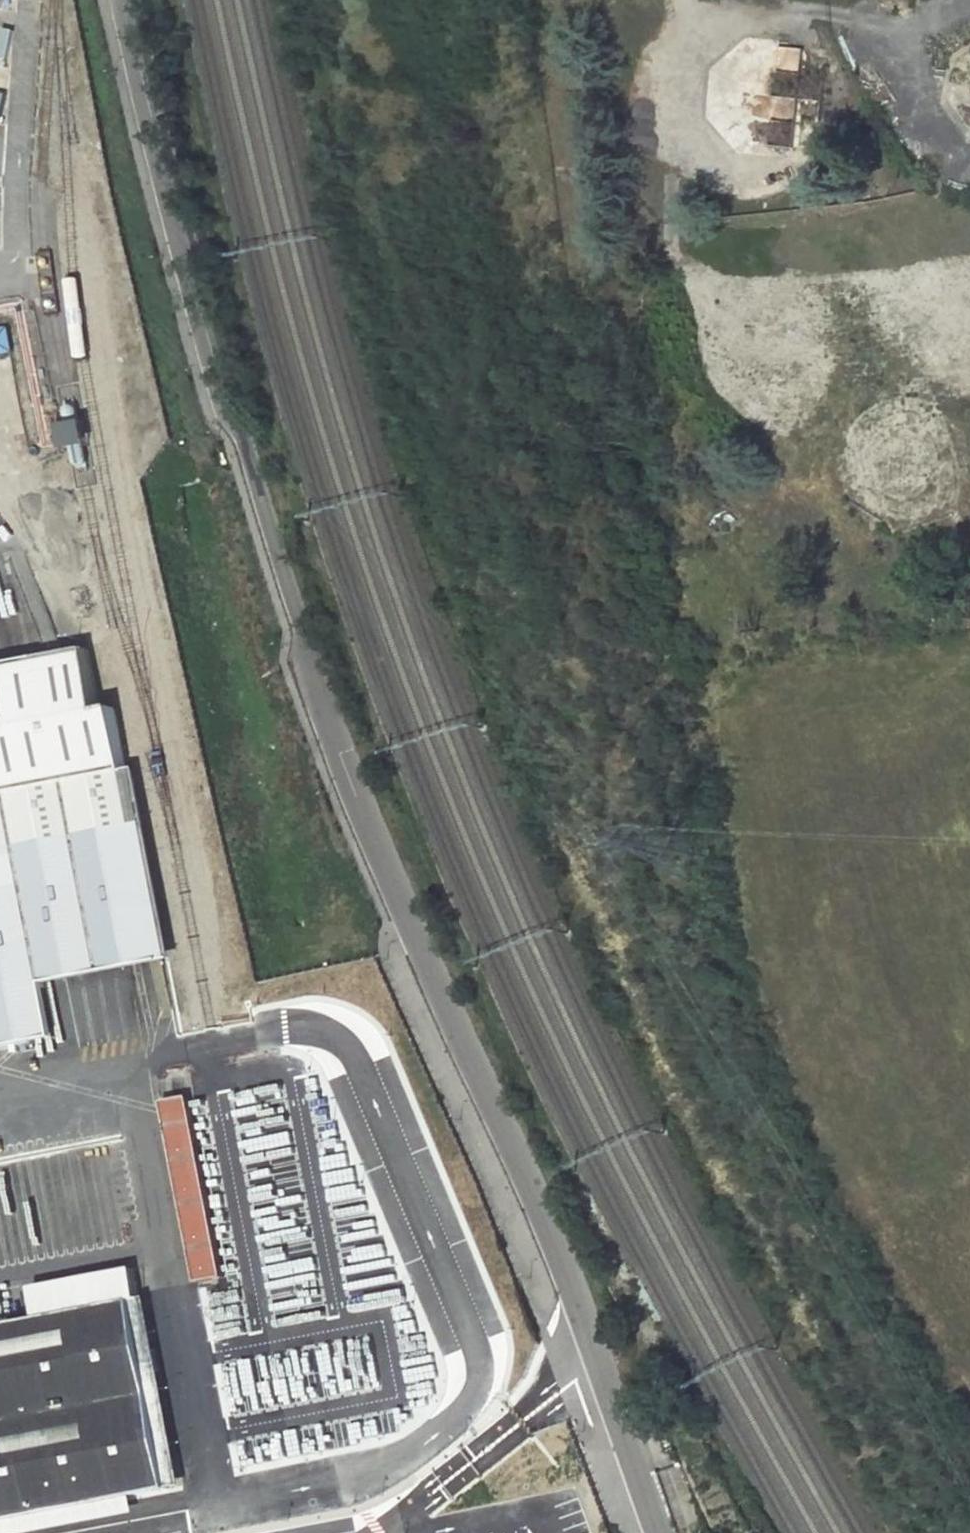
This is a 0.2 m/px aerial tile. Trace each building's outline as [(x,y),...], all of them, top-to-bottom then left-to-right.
[(82,929),(70,849),(129,837),(120,790),(107,724),(77,730),(69,683),(0,695),(0,944),(82,929)] [(153,973),(129,837),(70,849),(82,929),(0,944),(0,1060),(48,1052),(37,993),(153,973)] [(189,1117),(159,1123),(188,1287),(218,1280),(189,1117)] [(135,1496),(162,1491),(167,1490),(161,1455),(135,1300),(17,1322),(12,1295),(0,1297),(0,1521),(135,1496)] [(180,1487),(175,1453),(161,1455),(167,1490),(180,1487)] [(138,1513),(164,1506),(162,1491),(135,1496),(138,1513)] [(39,1518),(0,1523),(0,1532),(41,1532),(39,1518)]
